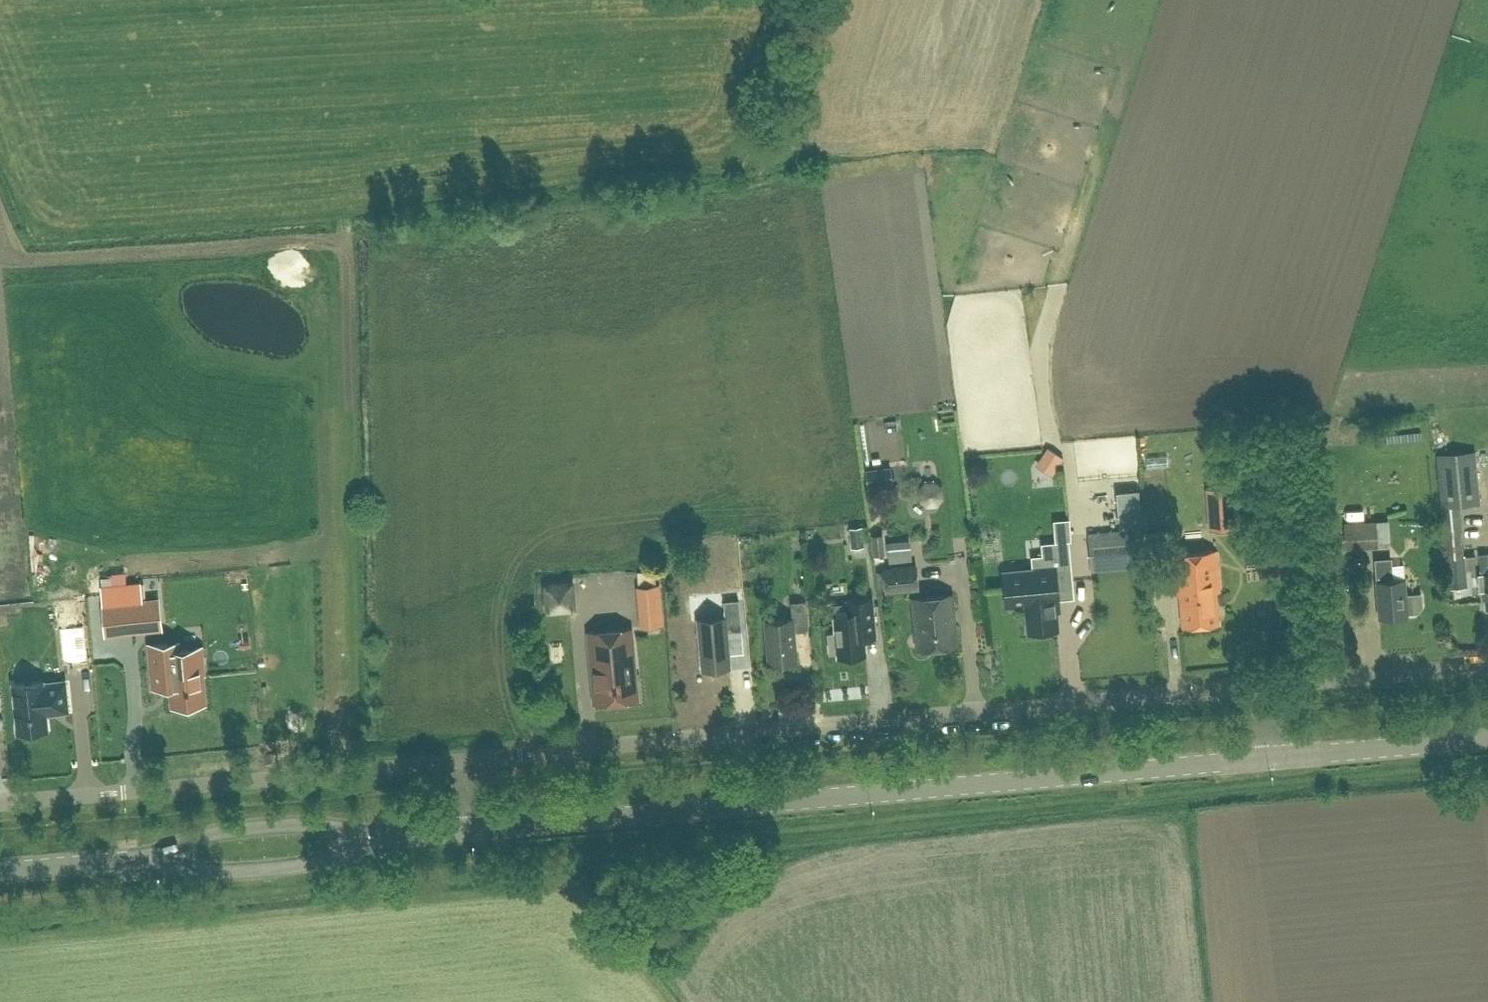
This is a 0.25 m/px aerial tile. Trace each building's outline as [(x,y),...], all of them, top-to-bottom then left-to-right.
[(1041,465),(1055,477),(1068,460),(1054,449),(1041,465)] [(1478,502),(1473,449),(1435,453),(1442,527),(1440,527),(1443,561),(1446,561),(1447,572),(1464,571),(1457,504),(1478,502)] [(1204,487),(1206,508),(1207,526),(1208,529),(1236,526),(1233,485),(1219,486),(1204,487)] [(923,494),(931,510),(940,505),(933,489),(923,494)] [(1343,522),(1344,544),(1377,542),(1375,520),(1368,520),(1367,514),(1360,515),(1360,521),(1343,522)] [(1087,532),(1090,568),(1144,564),(1141,527),(1087,532)] [(882,534),(872,535),(874,555),(884,554),(882,534)] [(1041,554),(1031,555),(1032,567),(1002,570),(1005,603),(1025,601),(1028,629),(1056,627),(1053,599),(1057,599),(1057,597),(1072,595),(1067,538),(1040,541),(1041,554)] [(911,541),(888,542),(889,563),(912,562),(911,541)] [(1215,589),(1219,588),(1215,549),(1171,552),(1175,593),(1179,592),(1181,624),(1217,621),(1215,589)] [(1487,605),(1487,552),(1478,552),(1480,573),(1483,572),(1486,606),(1487,605)] [(1420,593),(1406,594),(1404,578),(1391,579),(1390,564),(1390,563),(1390,557),(1374,558),(1375,564),(1376,580),(1375,580),(1378,617),(1407,615),(1407,612),(1416,611),(1421,605),(1420,593)] [(884,588),(917,585),(915,563),(882,566),(884,588)] [(597,575),(581,578),(583,588),(599,585),(597,575)] [(100,582),(102,603),(126,601),(142,599),(140,579),(100,582)] [(575,609),(572,580),(543,584),(546,612),(575,609)] [(921,646),(955,643),(950,592),(912,595),(915,631),(919,631),(921,646)] [(847,611),(833,612),(834,630),(827,630),(828,650),(836,649),(837,654),(865,651),(863,635),(875,634),(874,622),(871,595),(846,597),(847,611)] [(158,598),(126,601),(129,627),(160,625),(158,598)] [(793,628),(808,627),(805,598),(790,599),(791,615),(764,618),(768,660),(795,658),(793,628)] [(722,600),(724,616),(696,619),(700,668),(728,666),(725,631),(740,629),(737,599),(722,600)] [(660,610),(640,611),(642,627),(662,626),(660,610)] [(82,611),(58,614),(63,662),(87,660),(82,611)] [(304,624),(289,625),(290,640),(305,639),(304,624)] [(593,703),(615,701),(636,700),(632,629),(589,631),(591,663),(593,703)] [(167,642),(148,644),(151,679),(152,687),(170,685),(172,706),(205,703),(202,674),(204,673),(201,646),(178,648),(178,641),(167,642)] [(42,680),(13,683),(17,730),(47,728),(45,712),(67,710),(64,680),(43,682),(42,680)] [(570,704),(555,705),(556,718),(571,718),(570,704)]
